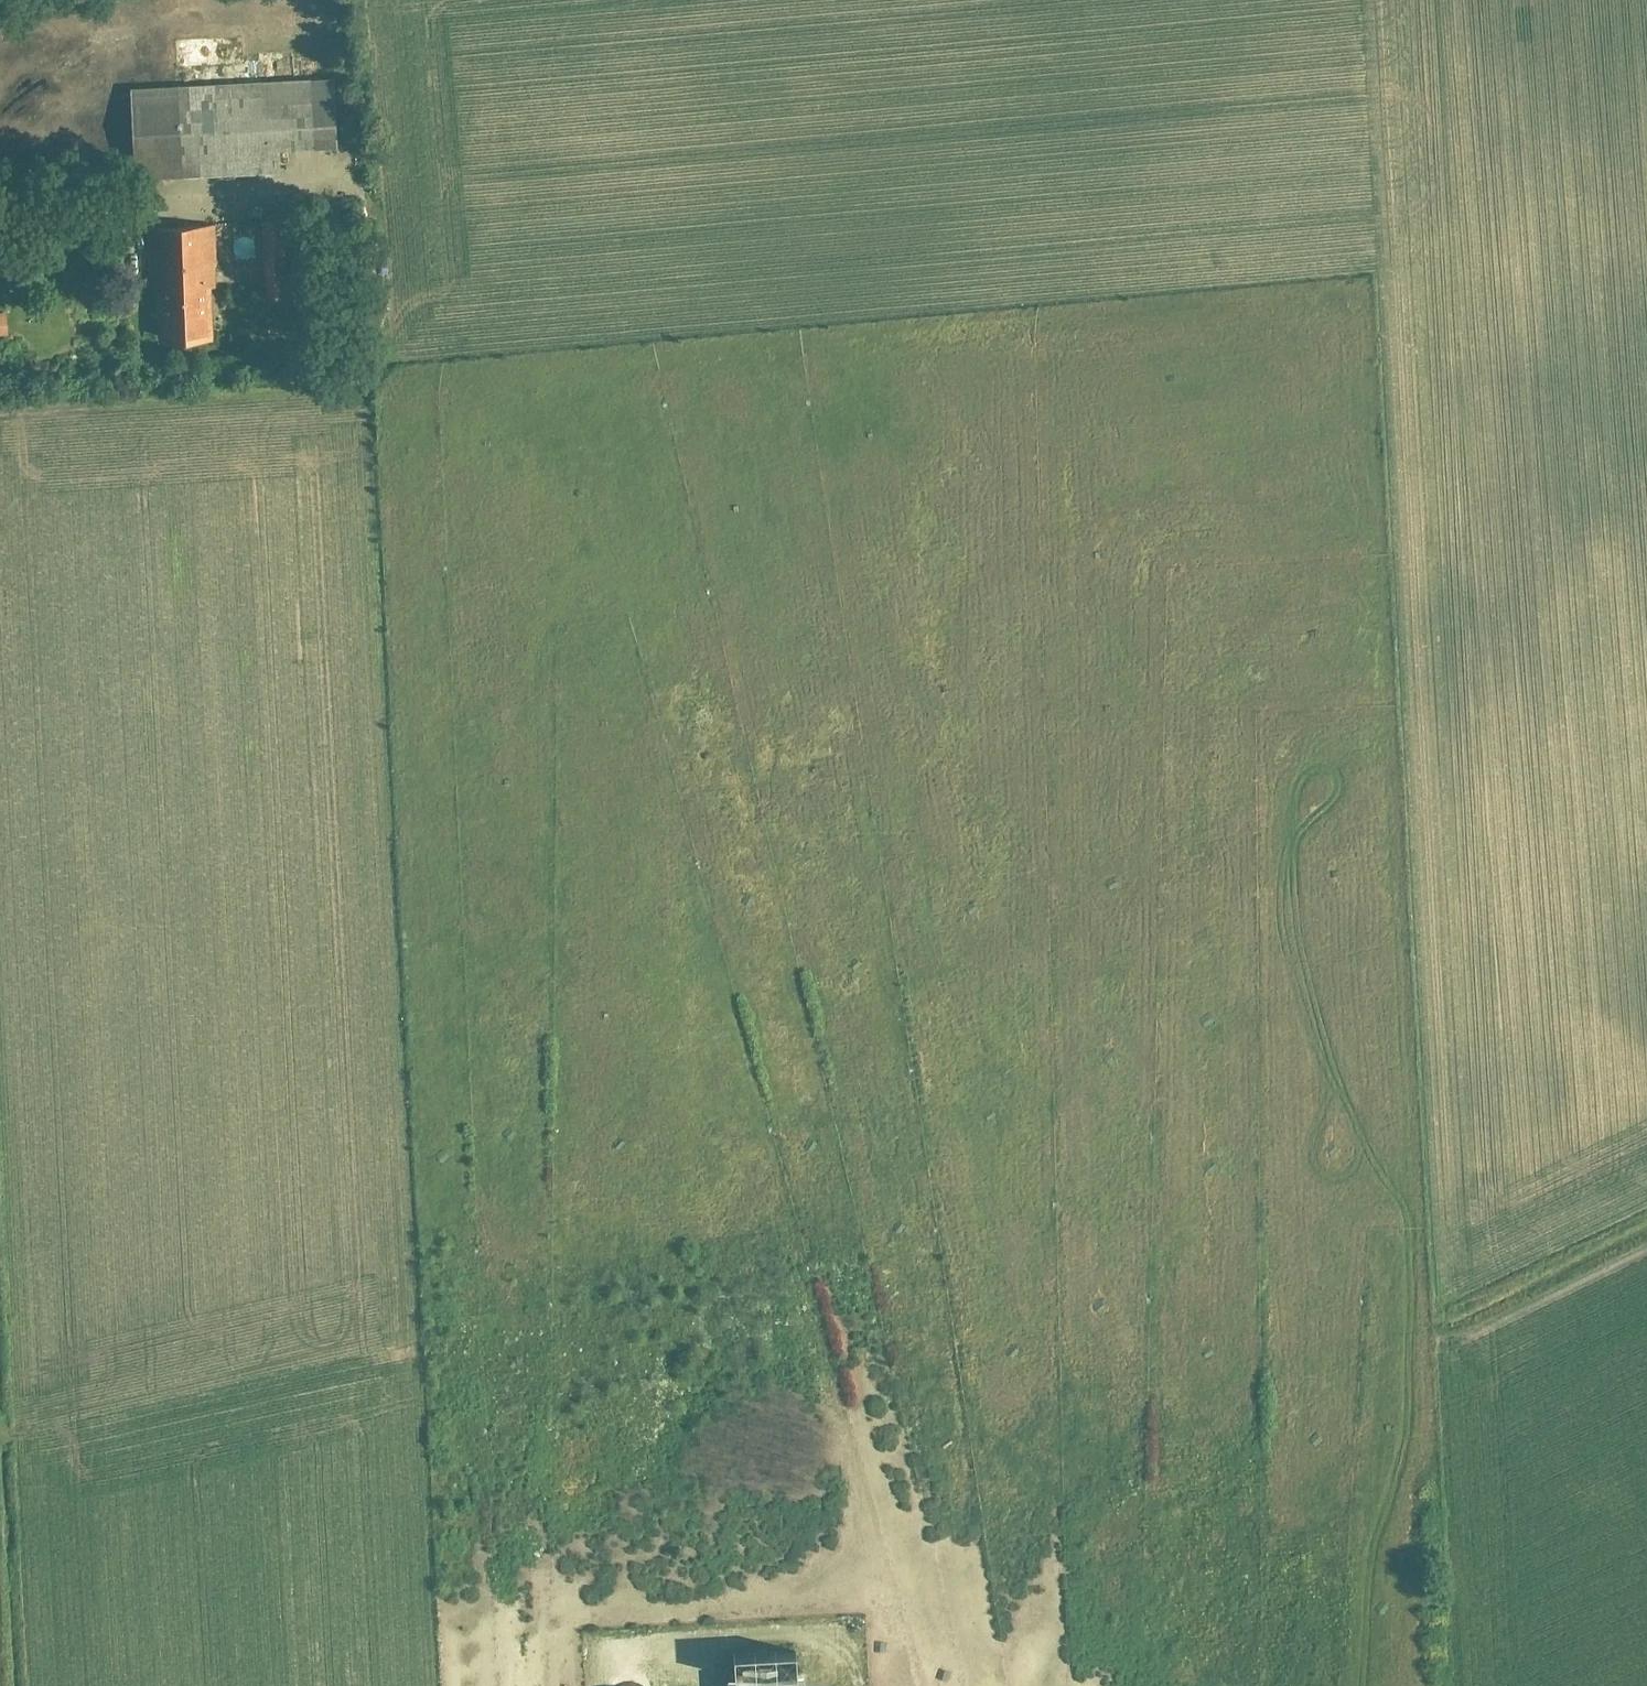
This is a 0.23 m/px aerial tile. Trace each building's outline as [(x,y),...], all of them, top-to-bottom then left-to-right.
[(274,173),(273,149),(331,146),(328,81),(120,90),(124,180),(274,173)] [(258,224),(259,298),(283,298),(282,223),(258,224)] [(143,233),(150,343),(219,338),(212,229),(143,233)]
